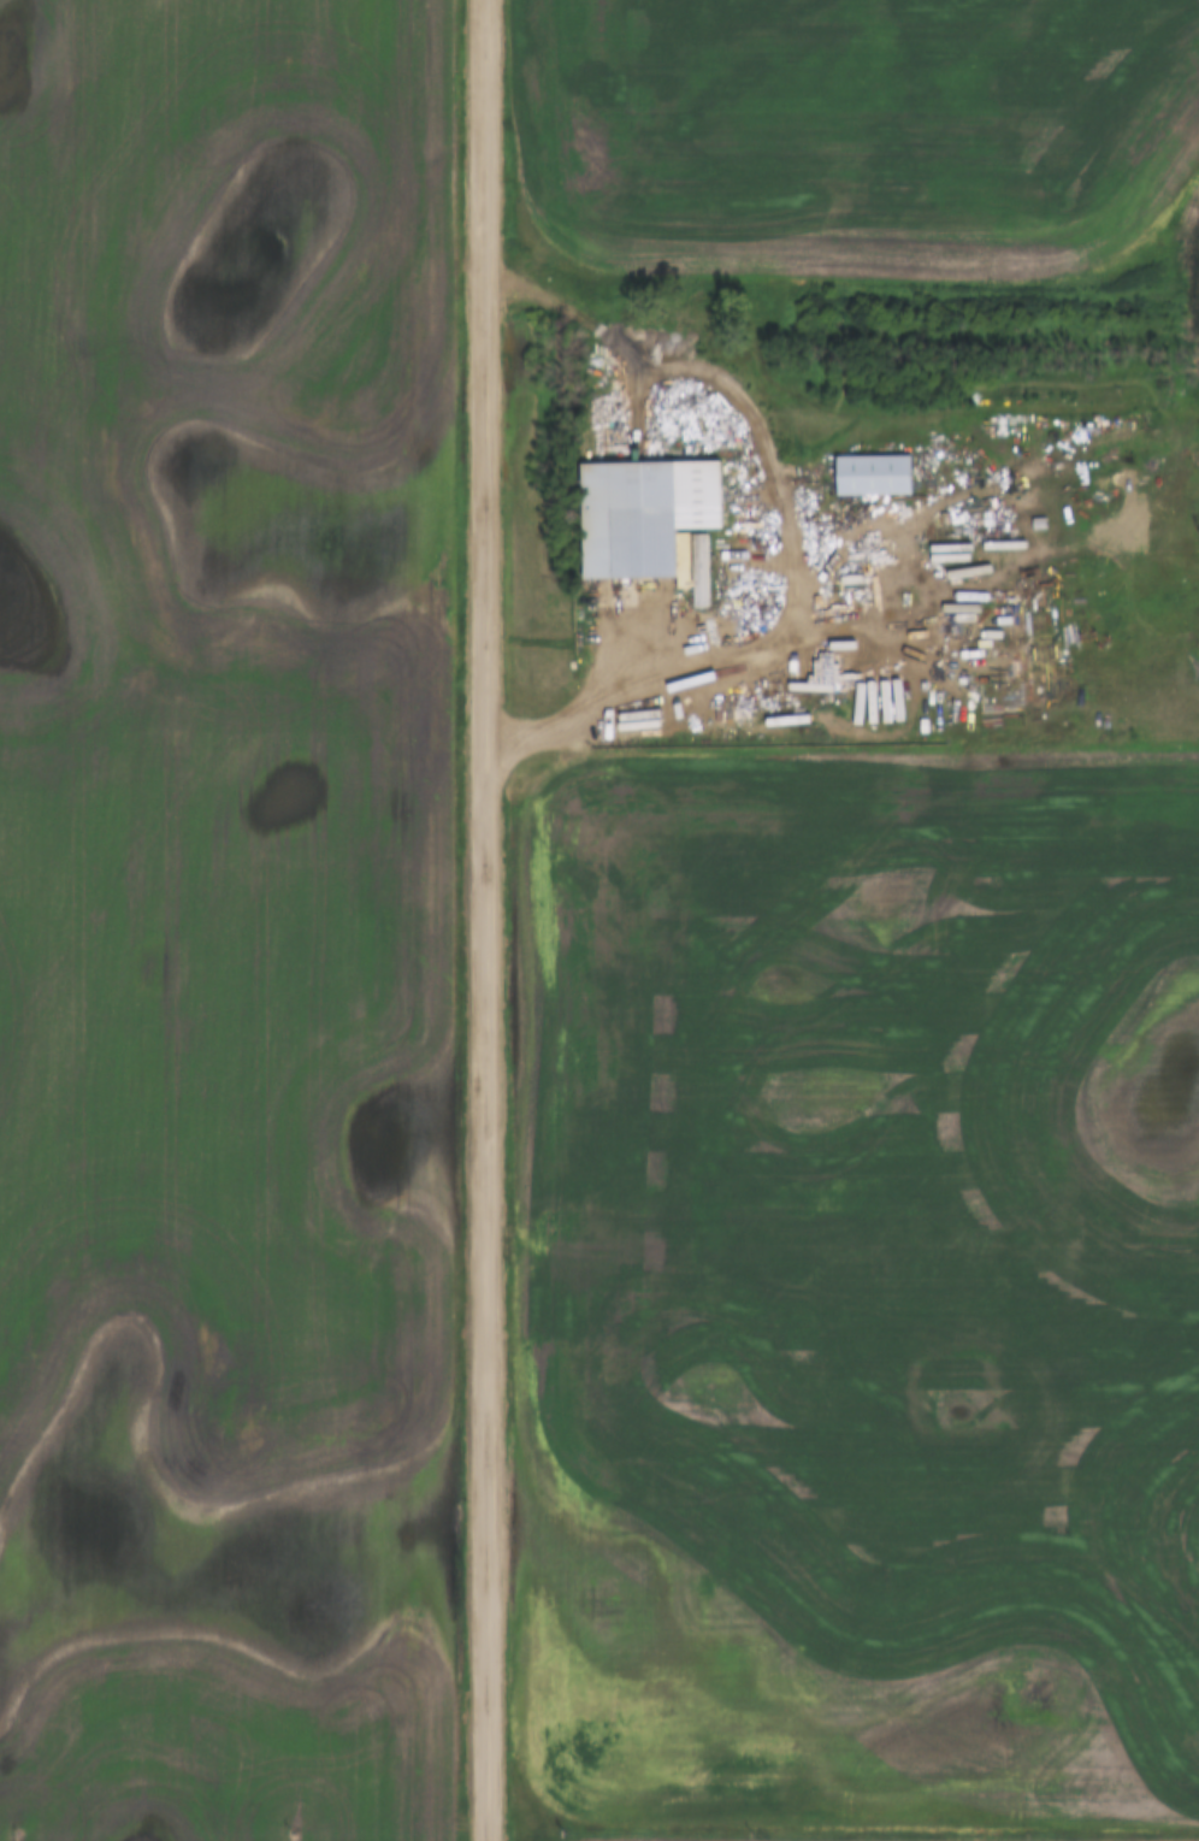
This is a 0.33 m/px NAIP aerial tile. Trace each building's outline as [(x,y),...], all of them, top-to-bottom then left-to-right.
[(831,494),(906,494),(906,455),(831,455),(831,494)] [(573,461),(574,579),(669,577),(669,529),(715,528),(714,459),(573,461)]
